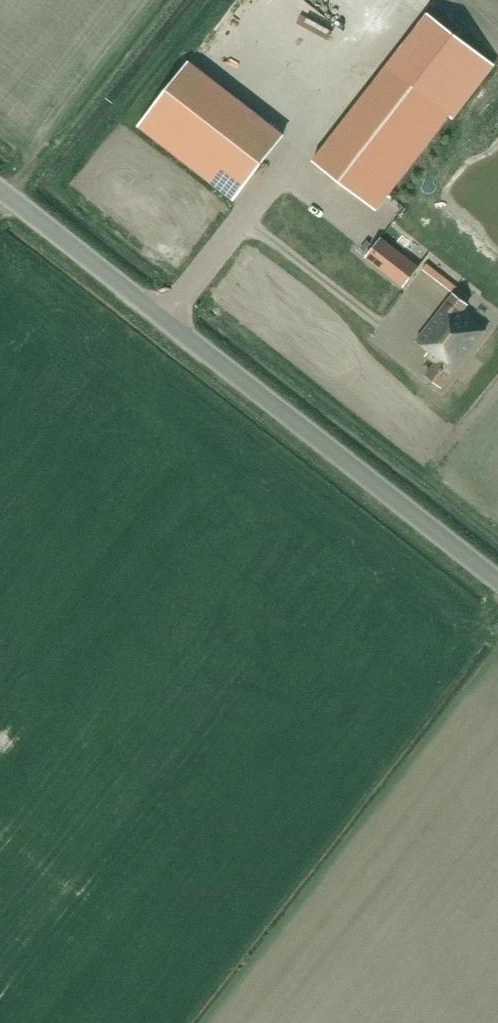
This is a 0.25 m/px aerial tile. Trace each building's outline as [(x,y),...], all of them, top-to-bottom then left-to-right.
[(234,200),(283,137),(188,63),(139,126),(234,200)] [(314,161),(377,211),(451,116),(388,67),(314,161)] [(381,239),(366,258),(404,287),(419,268),(381,239)] [(426,375),(442,387),(486,331),(462,312),(468,304),(454,293),(417,341),(429,351),(426,355),(436,363),(426,375)]
